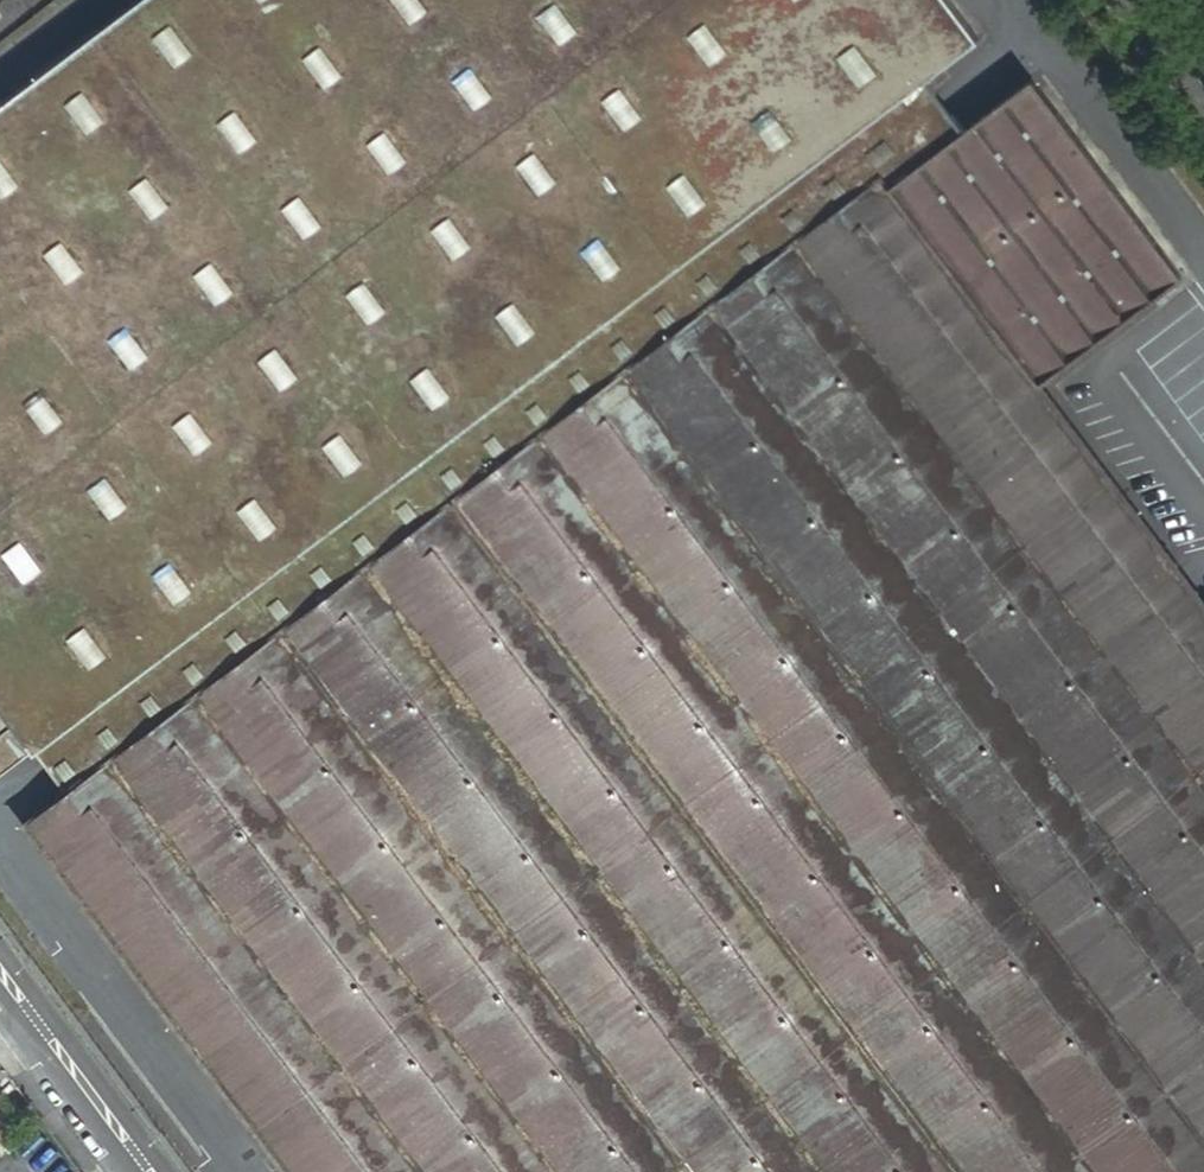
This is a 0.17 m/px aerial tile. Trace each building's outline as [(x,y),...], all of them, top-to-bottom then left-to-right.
[(0,107),(0,703),(22,732),(33,747),(71,796),(890,186),(967,128),(927,76),(980,37),(953,0),(140,0),(0,107)] [(1035,77),(967,128),(890,186),(1043,386),(1166,292),(1174,286),(1186,277),(1035,77)] [(890,186),(71,796),(26,830),(286,1171),(1203,1171),(1203,596),(1043,386),(890,186)] [(1177,290),(1174,286),(1166,292),(1169,297),(1177,290)] [(26,752),(33,747),(22,732),(15,737),(26,752)]
